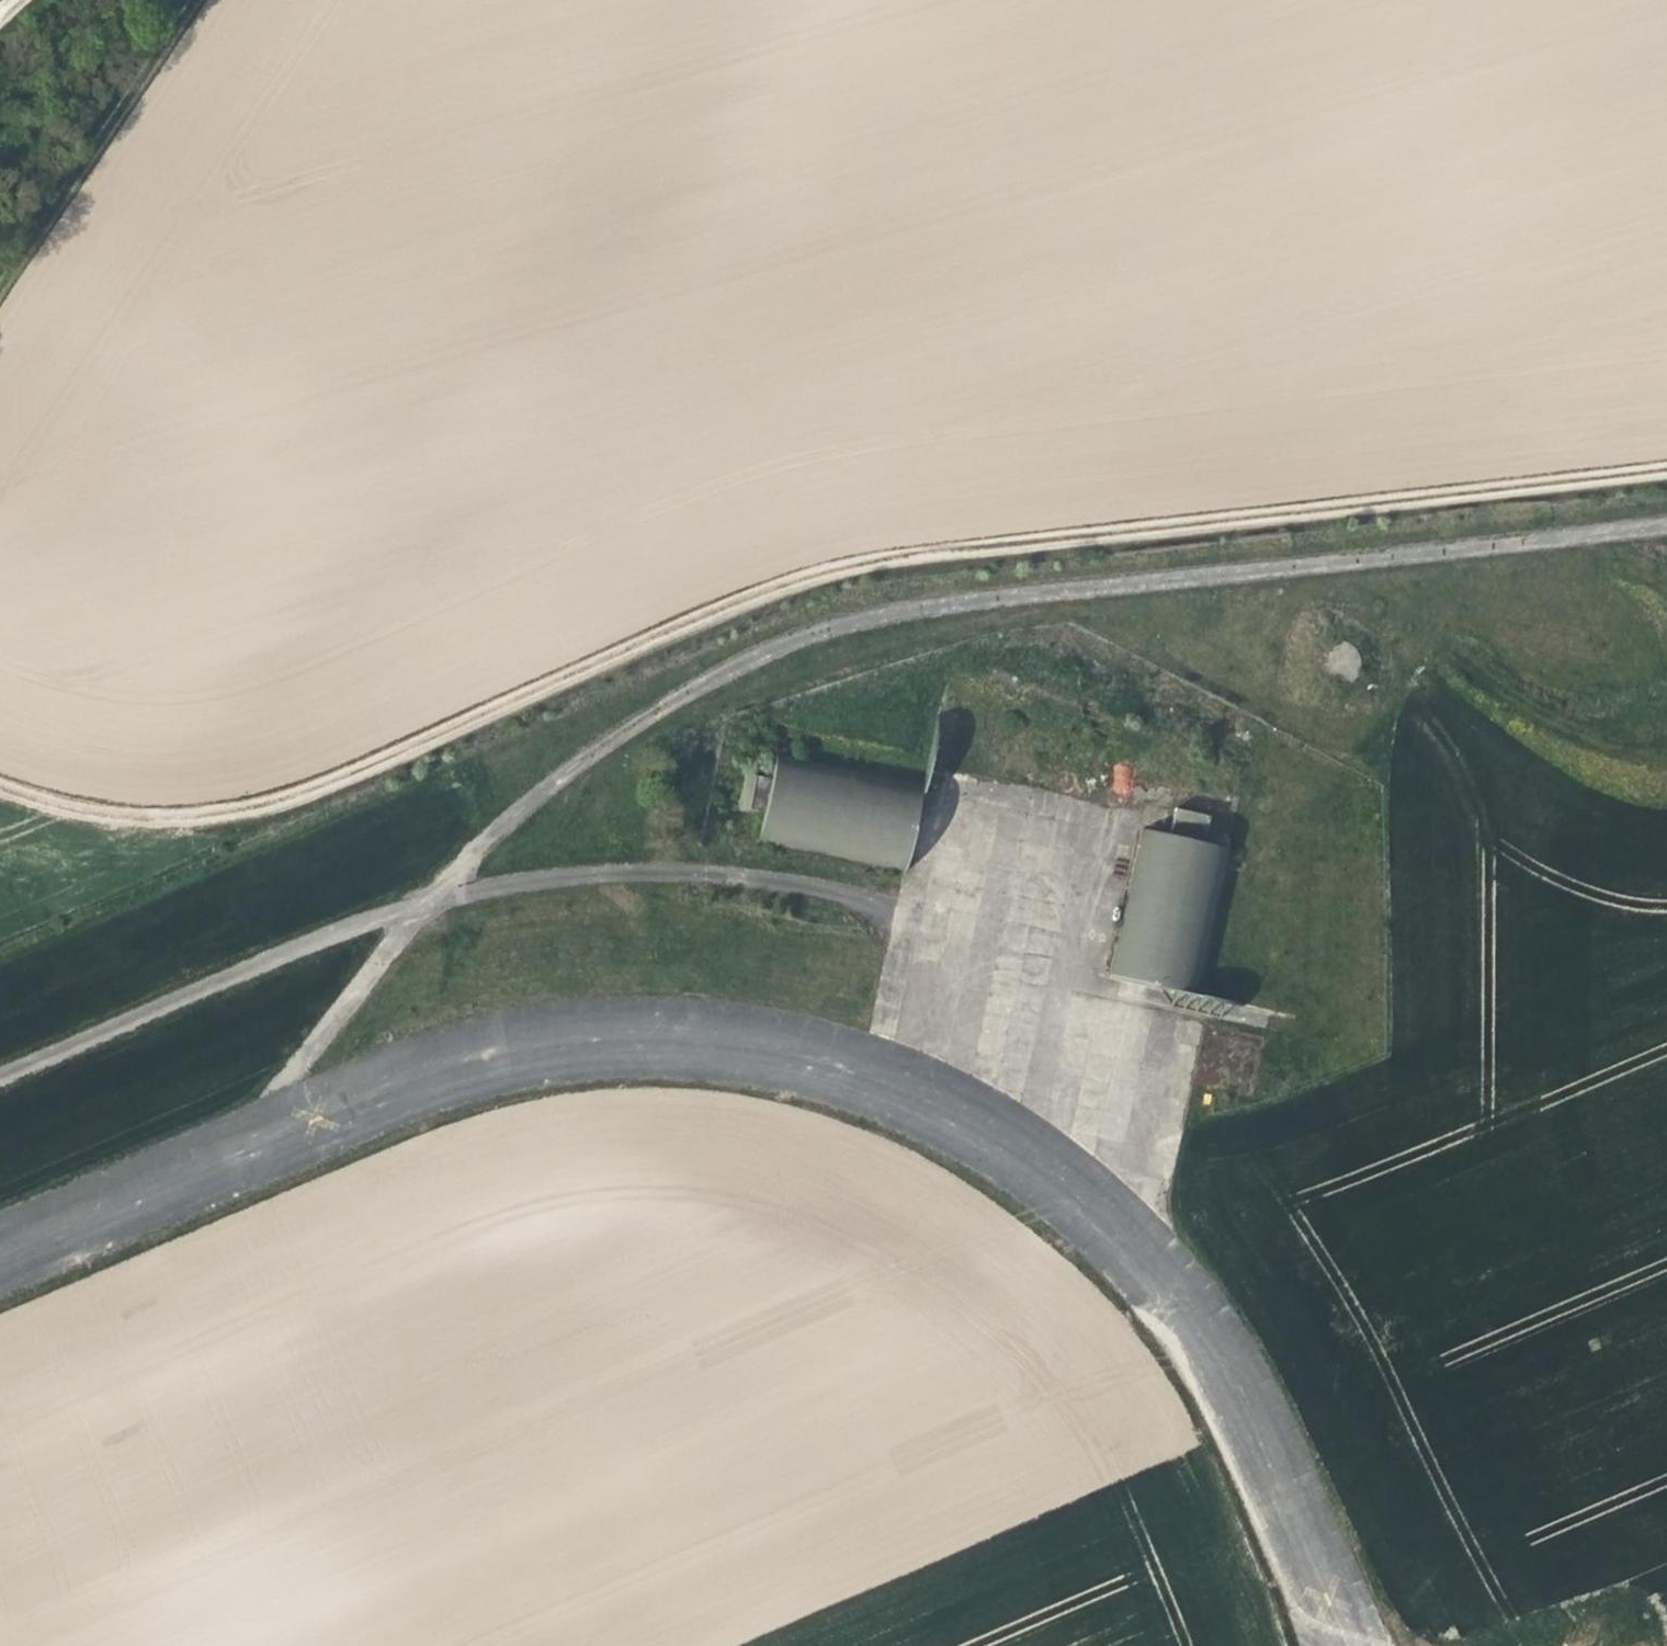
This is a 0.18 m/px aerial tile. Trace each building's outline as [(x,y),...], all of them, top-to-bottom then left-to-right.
[(906,875),(926,785),(783,752),(762,843),(906,875)] [(1232,852),(1142,832),(1110,975),(1200,995),(1232,852)]
